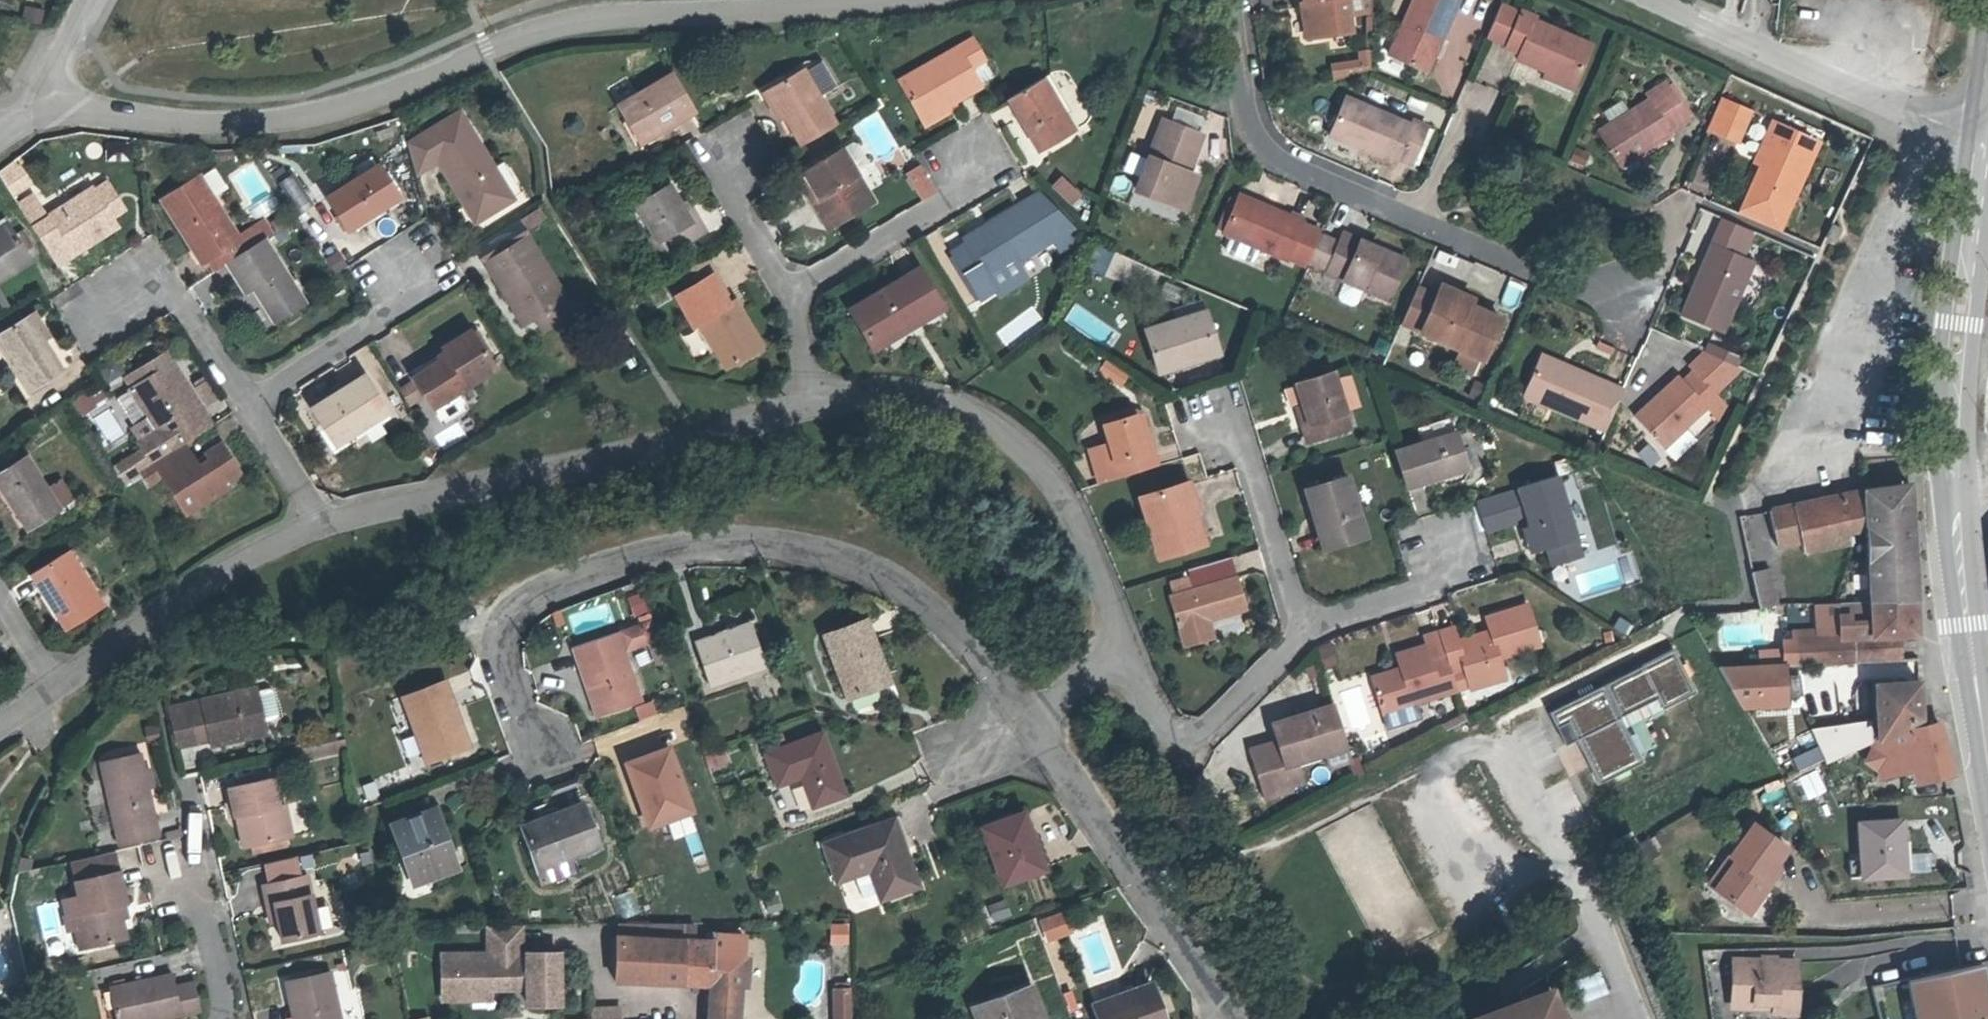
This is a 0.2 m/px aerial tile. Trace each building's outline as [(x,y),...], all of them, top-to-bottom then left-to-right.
[(1304,2),(1301,3),(1306,38),(1351,32),(1348,14),(1346,0),(1304,0),(1304,2)] [(1371,0),(1346,0),(1348,14),(1371,11),(1371,0)] [(1459,0),(1413,0),(1389,55),(1427,72),(1459,0)] [(1575,83),(1591,44),(1534,20),(1536,17),(1521,11),(1520,13),(1500,4),(1487,37),(1506,45),(1506,47),(1519,53),(1517,58),(1546,71),(1575,83)] [(20,20),(40,22),(42,7),(22,5),(20,20)] [(980,86),(979,84),(969,67),(984,59),(972,39),(899,81),(921,120),(953,102),(980,86)] [(1369,68),(1369,51),(1359,52),(1360,60),(1341,63),(1343,76),(1369,68)] [(645,67),(643,54),(631,55),(633,69),(645,67)] [(993,76),(984,59),(969,67),(979,84),(993,76)] [(836,123),(820,96),(837,86),(822,60),(805,61),(801,64),(803,68),(767,90),(799,145),(836,123)] [(1343,76),(1341,63),(1331,65),(1333,79),(1343,76)] [(1575,83),(1546,71),(1544,76),(1573,88),(1575,83)] [(692,111),(671,75),(618,105),(640,142),(692,111)] [(1073,131),(1041,78),(1008,98),(1040,151),(1073,131)] [(1637,156),(1672,134),(1670,130),(1688,119),(1665,82),(1646,94),(1649,99),(1626,113),(1612,122),(1598,130),(1621,166),(1637,156)] [(1411,163),(1426,126),(1412,120),(1410,125),(1345,97),(1329,135),(1395,163),(1397,158),(1411,163)] [(1712,131),(1725,100),(1720,98),(1706,129),(1712,131)] [(1737,142),(1751,111),(1725,100),(1712,131),(1737,142)] [(925,126),(956,108),(953,102),(921,120),(925,126)] [(1612,122),(1626,113),(1621,105),(1606,114),(1612,122)] [(512,199),(461,110),(407,141),(416,177),(440,166),(475,221),(512,199)] [(1174,205),(1187,172),(1201,135),(1163,121),(1136,190),(1174,205)] [(1783,228),(1821,141),(1773,121),(1760,151),(1766,154),(1761,165),(1742,210),(1783,228)] [(869,163),(857,144),(852,143),(843,149),(858,174),(867,168),(869,163)] [(858,174),(843,149),(843,148),(801,173),(817,199),(810,202),(819,216),(821,215),(828,228),(872,201),(865,188),(866,187),(858,174)] [(1581,165),(1586,153),(1575,148),(1570,160),(1581,165)] [(1761,165),(1766,154),(1760,151),(1755,162),(1761,165)] [(1641,172),(1643,165),(1637,156),(1621,166),(1627,175),(1633,177),(1641,172)] [(347,231),(399,197),(378,164),(375,166),(370,158),(354,168),(359,176),(326,197),(347,231)] [(0,171),(0,173),(15,196),(33,185),(17,160),(0,171)] [(226,189),(213,169),(199,177),(212,198),(226,189)] [(920,183),(913,171),(905,176),(912,188),(920,183)] [(1184,209),(1197,176),(1187,172),(1174,205),(1184,209)] [(817,199),(801,173),(795,177),(810,202),(817,199)] [(1061,174),(1048,186),(1069,208),(1081,196),(1061,174)] [(292,176),(279,184),(292,207),(306,199),(292,176)] [(238,238),(212,198),(199,177),(163,200),(202,262),(208,258),(216,270),(227,263),(265,240),(273,235),(266,225),(252,234),(250,230),(238,238)] [(98,193),(109,186),(106,181),(95,188),(98,193)] [(690,221),(668,184),(635,204),(654,236),(658,242),(664,238),(672,251),(705,231),(696,217),(690,221)] [(56,265),(118,225),(112,216),(123,209),(109,186),(98,193),(95,188),(94,187),(46,218),(32,195),(17,204),(56,265)] [(1015,260),(1071,225),(1040,194),(964,241),(966,246),(953,254),(980,298),(993,290),(997,297),(1027,279),(1015,260)] [(1258,202),(1239,194),(1237,200),(1256,208),(1258,202)] [(1224,230),(1236,201),(1231,199),(1218,228),(1224,230)] [(1318,236),(1320,232),(1302,224),(1303,222),(1258,202),(1256,208),(1237,200),(1236,201),(1224,230),(1222,233),(1231,236),(1260,249),(1287,261),(1288,259),(1306,266),(1308,260),(1318,236)] [(880,215),(874,205),(865,211),(871,220),(880,215)] [(544,219),(538,210),(526,217),(532,226),(544,219)] [(279,231),(292,223),(287,215),(274,223),(279,231)] [(8,225),(3,218),(0,220),(0,230),(8,225)] [(1747,255),(1756,233),(1724,219),(1714,242),(1747,255)] [(1835,242),(1841,229),(1832,224),(1826,238),(1835,242)] [(25,251),(33,245),(23,229),(14,234),(8,225),(0,230),(0,280),(30,260),(25,251)] [(569,295),(528,232),(482,261),(523,324),(569,295)] [(1389,300),(1406,259),(1359,240),(1359,241),(1341,233),(1336,244),(1318,236),(1308,260),(1326,268),(1325,272),(1343,279),(1343,280),(1344,281),(1363,289),(1389,300)] [(672,251),(664,238),(658,242),(654,236),(641,244),(655,267),(675,255),(672,251)] [(1255,261),(1260,249),(1231,236),(1226,249),(1228,253),(1249,263),(1255,261)] [(305,303),(265,240),(227,263),(245,293),(256,286),(261,294),(258,296),(274,322),(305,303)] [(1722,332),(1753,262),(1712,244),(1681,314),(1722,332)] [(1095,246),(1088,268),(1102,273),(1110,251),(1095,246)] [(874,347),(941,307),(919,270),(852,310),(874,347)] [(761,347),(733,300),(727,304),(710,274),(675,295),(693,325),(699,321),(726,367),(761,347)] [(1499,302),(1513,308),(1523,286),(1509,280),(1499,302)] [(1357,304),(1363,289),(1344,281),(1338,296),(1340,301),(1352,306),(1357,304)] [(1473,298),(1440,283),(1436,294),(1468,308),(1470,305),(1473,298)] [(1500,319),(1470,305),(1468,308),(1436,294),(1435,296),(1416,287),(1402,322),(1420,330),(1420,331),(1483,359),(1500,319)] [(1218,353),(1204,311),(1145,330),(1158,372),(1218,353)] [(29,315),(0,333),(0,348),(27,392),(63,369),(29,315)] [(433,407),(497,368),(472,326),(440,346),(446,356),(413,375),(433,407)] [(1731,410),(1715,393),(1742,369),(1704,353),(1689,367),(1693,371),(1683,380),(1679,376),(1634,416),(1662,448),(1685,427),(1706,407),(1719,421),(1731,410)] [(1605,430),(1623,390),(1540,354),(1523,395),(1605,430)] [(211,425),(172,364),(170,365),(163,355),(125,379),(132,390),(134,388),(150,413),(163,433),(152,441),(149,436),(139,442),(143,449),(116,466),(125,480),(139,471),(185,442),(211,425)] [(1106,374),(1112,365),(1106,361),(1099,370),(1106,374)] [(1127,375),(1112,365),(1106,374),(1120,385),(1127,375)] [(1350,428),(1333,372),(1295,383),(1302,405),(1308,425),(1302,427),(1306,442),(1350,428)] [(335,445),(387,412),(364,376),(312,408),(335,445)] [(98,383),(93,377),(86,381),(90,388),(98,383)] [(418,395),(410,383),(399,389),(407,402),(418,395)] [(1498,410),(1504,398),(1494,394),(1489,407),(1498,410)] [(1308,425),(1302,405),(1295,407),(1302,427),(1308,425)] [(1141,414),(1134,410),(1102,419),(1104,425),(1136,416),(1147,451),(1153,449),(1141,414)] [(163,433),(150,413),(129,427),(139,442),(149,436),(152,441),(163,433)] [(1147,451),(1136,416),(1104,425),(1110,445),(1090,451),(1100,484),(1158,466),(1153,449),(1147,451)] [(1466,468),(1455,433),(1462,430),(1459,421),(1453,416),(1417,428),(1421,443),(1395,451),(1406,487),(1436,478),(1466,468)] [(1674,460),(1696,440),(1685,427),(1662,448),(1674,460)] [(224,481),(240,470),(222,442),(205,453),(209,460),(200,466),(195,459),(185,442),(139,471),(148,485),(161,477),(180,508),(195,499),(199,505),(228,487),(224,481)] [(200,466),(209,460),(205,453),(195,459),(200,466)] [(49,491),(26,455),(0,472),(0,488),(27,529),(60,509),(49,491)] [(1439,487),(1469,478),(1466,468),(1436,478),(1439,487)] [(1364,536),(1346,476),(1305,489),(1312,509),(1319,507),(1323,521),(1316,523),(1324,548),(1364,536)] [(1582,556),(1557,476),(1517,489),(1529,525),(1522,527),(1530,552),(1546,548),(1551,565),(1582,556)] [(1197,508),(1189,482),(1180,485),(1188,511),(1193,509),(1197,508)] [(73,500),(62,483),(49,491),(60,509),(73,500)] [(1915,602),(1908,484),(1903,485),(1864,490),(1867,528),(1871,603),(1915,602)] [(1204,543),(1193,509),(1188,511),(1180,485),(1140,497),(1159,557),(1204,543)] [(1522,519),(1512,488),(1476,499),(1486,530),(1522,519)] [(1867,528),(1864,490),(1782,507),(1768,510),(1777,546),(1800,541),(1803,552),(1850,542),(1853,542),(1851,531),(1867,528)] [(185,515),(199,505),(195,499),(180,508),(185,515)] [(1323,521),(1319,507),(1312,509),(1316,523),(1323,521)] [(85,577),(68,551),(63,554),(80,581),(85,577)] [(103,606),(85,577),(80,581),(63,554),(31,574),(66,629),(103,606)] [(1246,608),(1231,557),(1188,570),(1189,575),(1193,588),(1173,594),(1169,595),(1184,646),(1214,637),(1209,619),(1246,608)] [(1776,605),(1768,569),(1751,572),(1759,608),(1776,605)] [(1193,588),(1189,575),(1170,581),(1173,594),(1193,588)] [(1916,635),(1915,602),(1871,603),(1839,603),(1839,637),(1796,639),(1797,663),(1900,659),(1898,636),(1916,635)] [(1502,672),(1498,658),(1539,646),(1526,605),(1486,617),(1489,630),(1456,641),(1452,627),(1437,631),(1456,690),(1469,686),(1468,682),(1502,672)] [(667,659),(651,616),(640,620),(641,624),(644,624),(650,641),(657,663),(667,659)] [(878,657),(864,621),(825,635),(848,697),(849,696),(875,687),(880,685),(871,659),(878,657)] [(753,632),(749,622),(736,627),(739,637),(753,632)] [(641,701),(624,650),(650,641),(644,624),(641,624),(572,648),(595,716),(641,701)] [(765,668),(753,632),(739,637),(736,627),(695,641),(711,687),(765,668)] [(1456,690),(1437,631),(1422,636),(1425,645),(1395,654),(1399,668),(1370,677),(1382,713),(1384,712),(1417,702),(1456,690)] [(1673,650),(1548,713),(1565,745),(1575,740),(1599,784),(1615,776),(1619,780),(1630,774),(1629,769),(1643,762),(1620,717),(1657,698),(1662,709),(1695,692),(1687,677),(1691,674),(1686,664),(1681,665),(1673,650)] [(887,682),(878,657),(871,659),(880,685),(887,682)] [(1786,704),(1784,664),(1717,667),(1740,706),(1786,704)] [(1470,689),(1504,678),(1502,672),(1468,682),(1469,686),(1470,689)] [(470,747),(455,706),(445,709),(441,697),(450,694),(445,679),(400,696),(425,764),(470,747)] [(1921,718),(1918,681),(1890,683),(1874,684),(1877,739),(1921,718)] [(266,727),(257,687),(199,700),(200,705),(185,709),(193,744),(208,741),(210,746),(245,738),(244,732),(266,727)] [(875,702),(878,695),(875,687),(849,696),(853,705),(859,708),(875,702)] [(455,706),(450,694),(441,697),(445,709),(455,706)] [(193,744),(185,709),(200,705),(199,700),(168,707),(177,748),(193,744)] [(1388,728),(1422,717),(1417,702),(1384,712),(1388,728)] [(655,716),(650,703),(635,708),(640,721),(655,716)] [(1348,759),(1332,706),(1311,712),(1313,719),(1300,723),(1297,716),(1272,724),(1277,740),(1248,749),(1263,797),(1292,788),(1292,786),(1285,765),(1295,762),(1325,753),(1329,765),(1348,759)] [(1313,719),(1311,712),(1297,716),(1300,723),(1313,719)] [(1951,774),(1939,723),(1922,727),(1921,718),(1877,739),(1872,741),(1873,748),(1867,761),(1879,768),(1881,777),(1919,768),(1922,781),(1951,774)] [(1872,741),(1870,722),(1812,729),(1827,761),(1872,741)] [(267,733),(266,727),(244,732),(245,738),(267,733)] [(844,795),(821,733),(785,746),(765,753),(777,785),(801,777),(812,807),(844,795)] [(785,746),(781,734),(761,742),(765,753),(785,746)] [(691,811),(668,747),(626,763),(649,826),(660,822),(683,814),(691,811)] [(723,760),(720,750),(703,757),(707,767),(723,760)] [(159,836),(140,753),(99,762),(118,845),(159,836)] [(1363,773),(1358,756),(1348,759),(1354,778),(1363,773)] [(1302,783),(1295,762),(1285,765),(1292,786),(1302,783)] [(1806,800),(1827,791),(1816,767),(1796,776),(1806,800)] [(292,836),(285,804),(280,806),(273,777),(228,787),(234,816),(237,816),(244,814),(251,846),(292,836)] [(366,802),(381,796),(376,780),(360,786),(366,802)] [(598,846),(582,804),(522,827),(537,869),(569,857),(598,846)] [(439,820),(434,808),(430,810),(434,822),(439,820)] [(457,867),(439,820),(434,822),(430,810),(391,825),(413,883),(457,867)] [(1030,831),(1024,813),(1019,815),(1026,833),(1030,831)] [(251,846),(244,814),(237,816),(244,847),(251,846)] [(688,828),(683,814),(660,822),(665,836),(688,828)] [(1044,869),(1030,831),(1026,833),(1019,815),(984,827),(1004,883),(1044,869)] [(910,845),(899,818),(894,820),(904,848),(910,845)] [(894,820),(893,819),(824,845),(837,881),(870,869),(881,899),(918,886),(904,848),(894,820)] [(1904,874),(1901,821),(1859,823),(1862,877),(1904,874)] [(1773,867),(1786,848),(1754,824),(1730,857),(1736,861),(1715,889),(1748,913),(1769,884),(1764,880),(1773,867)] [(118,871),(114,851),(71,861),(72,867),(87,863),(90,877),(118,871)] [(372,862),(369,853),(362,855),(364,864),(372,862)] [(574,871),(569,857),(537,869),(542,883),(574,871)] [(1715,889),(1736,861),(1730,857),(1710,885),(1715,889)] [(300,876),(296,858),(264,865),(268,883),(300,876)] [(125,903),(118,871),(90,877),(87,863),(72,867),(79,897),(80,903),(64,907),(66,915),(63,916),(66,930),(75,929),(80,927),(84,947),(124,938),(120,917),(117,905),(125,903)] [(1769,884),(1778,871),(1773,867),(1764,880),(1769,884)] [(26,883),(28,870),(16,873),(14,881),(26,883)] [(867,874),(853,879),(857,894),(845,898),(849,912),(876,904),(867,874)] [(319,933),(306,875),(300,876),(268,883),(262,884),(266,904),(274,902),(278,922),(282,941),(319,933)] [(632,892),(617,895),(621,913),(636,909),(632,892)] [(80,903),(79,897),(62,901),(64,907),(80,903)] [(779,908),(775,897),(765,900),(769,911),(779,908)] [(1008,915),(1003,901),(989,906),(994,920),(1008,915)] [(278,922),(274,902),(266,904),(271,923),(278,922)] [(128,916),(125,903),(117,905),(120,917),(128,916)] [(1043,942),(1071,934),(1065,910),(1037,917),(1043,942)] [(711,984),(714,942),(713,942),(705,941),(693,940),(693,924),(621,923),(620,936),(616,936),(614,981),(710,984),(711,984)] [(847,923),(827,924),(828,944),(847,944),(847,923)] [(559,1004),(558,953),(520,953),(520,925),(488,926),(488,954),(453,954),(454,971),(442,983),(442,999),(467,999),(467,982),(488,982),(489,989),(511,988),(511,981),(526,981),(526,988),(527,1005),(559,1004)] [(84,947),(80,927),(75,929),(79,948),(84,947)] [(390,939),(388,931),(372,935),(374,942),(390,939)] [(742,958),(747,958),(748,953),(742,953),(744,936),(713,935),(713,942),(714,942),(711,984),(710,984),(708,1013),(708,1018),(738,1018),(742,958)] [(391,945),(390,939),(374,942),(375,949),(391,945)] [(454,971),(453,954),(441,954),(442,983),(454,971)] [(1795,1012),(1796,961),(1733,959),(1731,1001),(1773,1002),(1773,1007),(1772,1012),(1795,1012)] [(1982,967),(1907,982),(1915,1018),(1987,1018),(1987,1000),(1982,967)] [(330,972),(285,982),(294,1018),(340,1018),(330,972)] [(194,982),(174,986),(172,973),(109,987),(116,1018),(142,1018),(180,1011),(181,1015),(200,1011),(194,982)] [(64,991),(60,976),(46,980),(49,994),(64,991)] [(489,999),(489,989),(488,982),(467,982),(467,999),(489,999)] [(1031,985),(972,1007),(977,1018),(1044,1018),(1031,985)] [(1152,987),(1135,993),(1134,990),(1094,1004),(1099,1018),(1164,1018),(1152,987)] [(850,990),(834,990),(835,1018),(850,1018),(850,990)] [(1553,990),(1472,1018),(1564,1018),(1553,990)] [(181,1015),(180,1011),(142,1018),(164,1018),(181,1015)]
